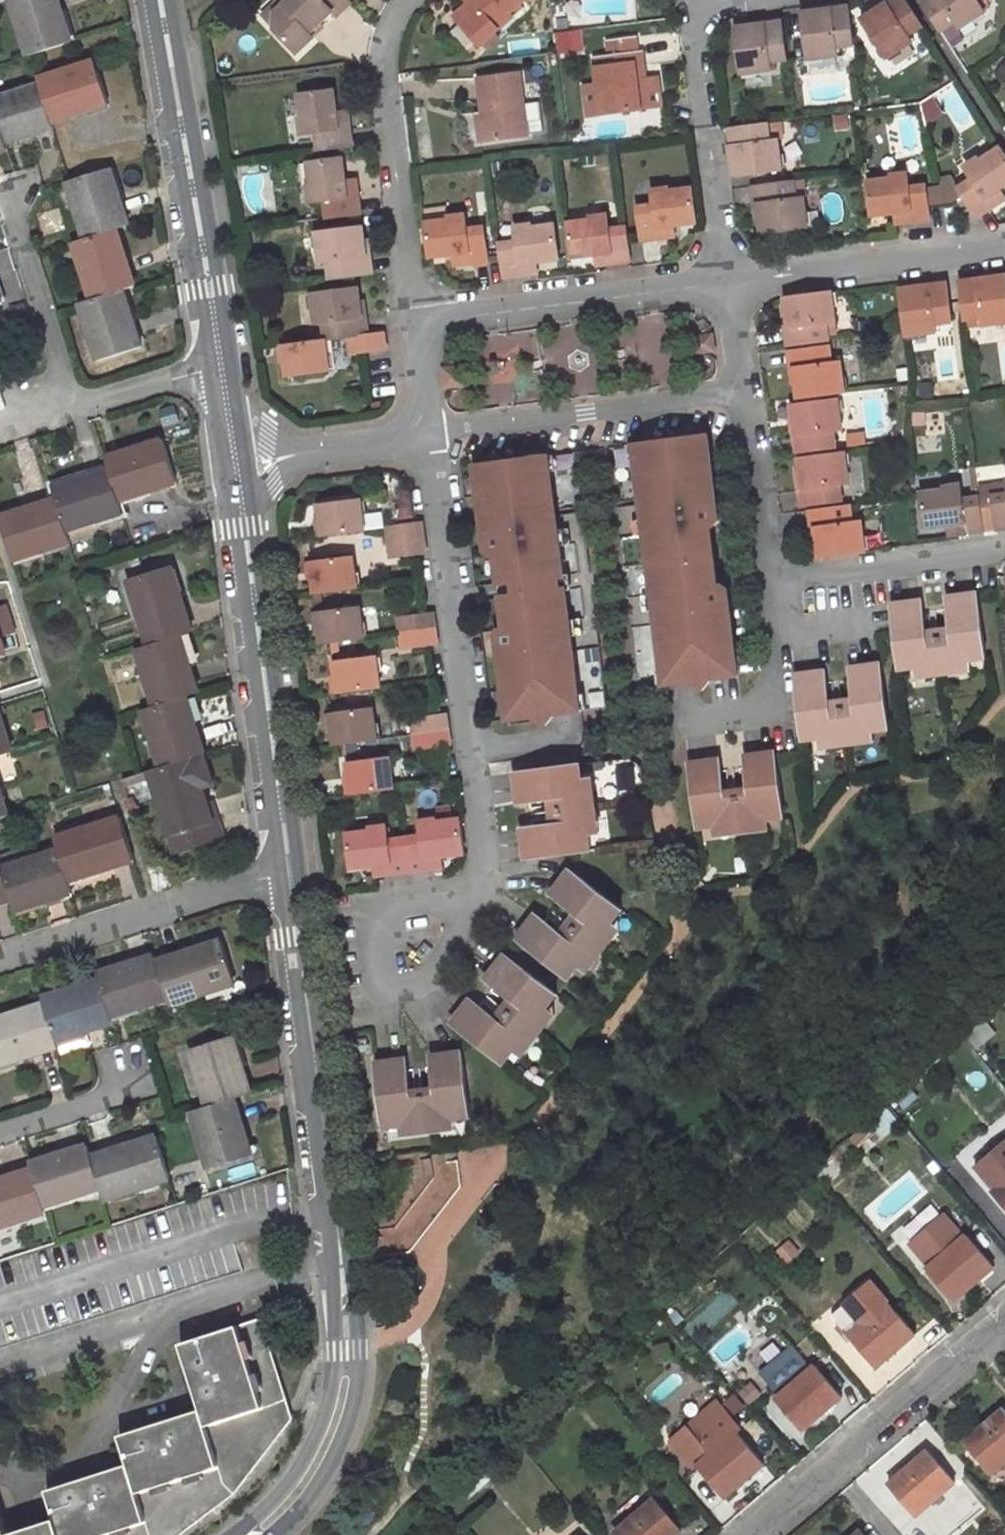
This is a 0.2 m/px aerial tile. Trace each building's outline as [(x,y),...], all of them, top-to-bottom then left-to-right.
[(59,0),(13,0),(31,54),(72,41),(59,0)] [(258,23),(271,36),(272,20),(289,4),(285,0),(282,0),(258,23)] [(272,20),(271,36),(293,60),(309,44),(305,39),(328,17),(333,22),(350,6),(345,0),(285,0),(289,4),(272,20)] [(511,22),(508,19),(529,0),(479,0),(468,9),(453,21),(479,51),(511,22)] [(479,0),(466,0),(463,3),(468,9),(479,0)] [(887,57),(914,41),(909,33),(923,24),(908,0),(888,0),(862,18),(887,57)] [(941,29),(954,20),(959,27),(984,10),(978,0),(922,0),(941,29)] [(799,19),(806,64),(837,60),(836,52),(851,50),(846,12),(799,19)] [(734,33),(740,78),(771,74),(770,65),(785,63),(779,26),(734,33)] [(557,35),(560,53),(585,48),(581,30),(557,35)] [(598,88),(601,118),(647,113),(644,84),(640,57),(635,57),(633,42),(607,45),(608,60),(594,62),(598,88)] [(109,105),(95,61),(39,79),(41,85),(53,122),(109,105)] [(478,85),(483,121),(486,146),(529,141),(520,80),(478,85)] [(665,82),(644,84),(647,113),(669,110),(665,82)] [(0,99),(0,125),(6,143),(54,128),(53,122),(41,85),(0,99)] [(591,89),(594,119),(601,118),(598,88),(591,89)] [(296,95),(301,136),(314,135),(316,155),(350,151),(346,122),(336,123),(334,113),(331,91),(296,95)] [(336,123),(346,122),(344,111),(334,113),(336,123)] [(476,121),(479,147),(486,146),(483,121),(476,121)] [(735,179),(781,173),(777,143),(769,144),(767,129),(730,135),(735,179)] [(999,193),(1004,189),(1004,162),(999,153),(966,175),(973,185),(958,194),(964,203),(977,222),(997,208),(990,199),(999,193)] [(305,163),(310,205),(322,204),(325,223),(359,218),(355,189),(345,191),(344,181),(341,159),(305,163)] [(130,225),(112,167),(68,181),(87,238),(118,228),(130,225)] [(344,181),(345,191),(355,189),(354,179),(344,181)] [(872,221),(894,218),(904,217),(906,228),(930,225),(928,212),(925,190),(910,192),(909,181),(868,187),(872,221)] [(653,202),(638,203),(640,242),(677,239),(677,225),(699,224),(697,184),(652,187),(653,202)] [(807,231),(803,200),(795,201),(793,186),(755,191),(761,237),(807,231)] [(958,194),(953,187),(952,187),(940,189),(945,210),(957,208),(964,203),(958,194)] [(945,210),(940,189),(925,190),(928,212),(945,210)] [(1004,203),(1004,201),(999,193),(990,199),(997,208),(1004,203)] [(894,218),(896,229),(906,228),(904,217),(894,218)] [(448,257),(458,256),(459,269),(488,265),(484,231),(465,232),(464,221),(422,226),(427,260),(448,257)] [(563,227),(567,262),(590,259),(600,257),(601,268),(630,265),(625,231),(605,234),(604,223),(563,227)] [(136,285),(118,228),(87,238),(75,242),(93,298),(125,289),(136,285)] [(367,277),(360,229),(315,234),(318,266),(327,265),(329,282),(367,277)] [(524,267),(533,266),(556,263),(552,229),(511,234),(513,245),(498,247),(503,281),(525,278),(524,267)] [(459,269),(458,256),(448,257),(449,270),(459,269)] [(590,259),(591,270),(601,268),(600,257),(590,259)] [(535,277),(533,266),(524,267),(525,278),(535,277)] [(1004,328),(1004,282),(963,286),(967,324),(984,322),(985,330),(1004,328)] [(902,293),(907,336),(907,340),(939,336),(938,327),(954,326),(950,288),(902,293)] [(99,360),(143,346),(125,289),(93,298),(81,302),(99,360)] [(327,343),(350,340),(364,338),(357,289),(312,294),(316,326),(324,325),(327,343)] [(787,300),(793,349),(832,345),(830,327),(838,326),(833,294),(787,300)] [(697,357),(707,348),(705,331),(695,340),(697,357)] [(539,364),(538,332),(488,334),(489,366),(539,364)] [(352,357),(386,352),(384,335),(364,338),(350,340),(352,357)] [(289,378),(330,373),(327,343),(285,349),(289,378)] [(800,402),(847,396),(843,365),(835,366),(833,350),(794,355),(800,402)] [(841,404),(794,410),(799,455),(838,452),(835,435),(844,434),(841,404)] [(613,451),(643,689),(744,677),(738,631),(732,591),(727,587),(723,588),(716,529),(720,528),(723,523),(718,480),(712,438),(613,451)] [(177,482),(163,440),(106,458),(110,469),(120,501),(177,482)] [(799,458),(805,508),(843,503),(841,487),(851,486),(847,454),(799,458)] [(499,556),(510,630),(505,631),(501,637),(506,676),(512,721),(613,708),(580,455),(478,468),(484,510),(490,553),(495,557),(499,556)] [(110,469),(53,488),(56,499),(66,530),(124,512),(120,501),(110,469)] [(998,533),(1004,532),(1004,486),(992,488),(998,533)] [(992,488),(978,490),(985,535),(998,533),(992,488)] [(978,490),(922,498),(927,532),(949,529),(959,528),(961,538),(985,535),(978,490)] [(0,517),(0,519),(14,561),(70,543),(66,530),(56,499),(0,517)] [(319,540),(362,534),(358,504),(315,509),(319,540)] [(820,560),(867,554),(864,526),(855,527),(853,509),(814,514),(820,560)] [(390,546),(426,541),(424,526),(388,531),(390,546)] [(950,540),(961,538),(959,528),(949,529),(950,540)] [(392,562),(428,557),(426,541),(390,546),(392,562)] [(317,596),(360,590),(356,560),(313,565),(317,596)] [(192,631),(171,566),(128,581),(150,645),(181,635),(192,631)] [(919,671),(946,667),(973,664),(989,661),(980,596),(964,598),(949,600),(954,631),(954,637),(930,640),(929,634),(925,603),(907,606),(893,608),(901,674),(919,671)] [(9,619),(4,604),(0,605),(0,622),(9,619)] [(323,645),(366,640),(362,610),(319,615),(323,645)] [(434,616),(400,620),(402,635),(436,631),(434,616)] [(5,652),(0,637),(14,633),(9,619),(0,622),(0,653),(5,652)] [(436,631),(402,635),(403,652),(438,647),(436,631)] [(954,631),(929,634),(930,640),(954,637),(954,631)] [(199,692),(181,635),(150,645),(137,649),(156,706),(186,696),(199,692)] [(339,695),(381,689),(377,659),(335,665),(339,695)] [(947,675),(974,671),(973,664),(946,667),(947,675)] [(822,741),(848,738),(875,734),(892,732),(882,666),(867,668),(852,670),(856,701),(857,707),(833,710),(832,704),(828,674),(812,676),(796,678),(804,743),(822,741)] [(920,679),(947,675),(946,667),(919,671),(920,679)] [(204,753),(186,696),(156,706),(139,711),(157,768),(192,757),(203,753),(204,753)] [(857,707),(856,701),(832,704),(833,710),(857,707)] [(336,747),(379,741),(375,711),(332,716),(336,747)] [(0,712),(0,756),(13,752),(0,712)] [(448,716),(414,721),(416,736),(450,732),(448,716)] [(418,752),(452,748),(450,732),(416,736),(418,752)] [(875,734),(848,738),(849,748),(876,744),(875,734)] [(823,751),(849,748),(848,738),(822,741),(823,751)] [(192,757),(201,786),(213,783),(203,753),(192,757)] [(745,825),(771,822),(788,819),(779,754),(763,756),(749,758),(753,789),(753,796),(729,799),(728,793),(724,762),(709,763),(694,765),(703,831),(719,829),(745,825)] [(152,782),(176,855),(222,839),(216,821),(213,822),(201,786),(192,757),(157,768),(148,771),(152,782)] [(348,765),(352,795),(394,790),(390,760),(348,765)] [(560,802),(563,826),(557,827),(525,831),(527,845),(529,860),(596,851),(594,835),(591,808),(587,781),(585,766),(518,774),(520,790),(522,806),(554,802),(560,802)] [(123,791),(152,782),(148,771),(120,780),(123,791)] [(587,781),(591,808),(601,807),(597,779),(587,781)] [(0,787),(0,818),(9,815),(0,787)] [(729,799),(753,796),(753,789),(728,793),(729,799)] [(554,802),(557,827),(563,826),(560,802),(554,802)] [(591,808),(594,835),(605,833),(601,807),(591,808)] [(134,860),(120,816),(55,837),(59,849),(69,880),(134,860)] [(746,836),(772,833),(771,822),(745,825),(746,836)] [(412,875),(439,872),(438,860),(446,859),(464,857),(459,823),(423,828),(425,839),(407,841),(412,875)] [(720,840),(746,836),(745,825),(719,829),(720,840)] [(376,868),(385,867),(386,879),(412,875),(407,841),(390,844),(389,833),(349,838),(353,872),(376,868)] [(59,849),(2,867),(12,899),(16,910),(73,892),(69,880),(59,849)] [(12,899),(2,867),(0,859),(0,903),(12,899)] [(439,872),(448,871),(446,859),(438,860),(439,872)] [(386,879),(385,867),(376,868),(377,880),(386,879)] [(587,917),(572,936),(566,932),(541,913),(531,926),(521,939),(575,978),(585,965),(600,945),(617,923),(627,909),(575,870),(566,881),(556,894),(581,913),(587,917)] [(572,936),(587,917),(581,913),(566,932),(572,936)] [(617,923),(600,945),(608,951),(624,929),(617,923)] [(236,983),(222,941),(157,962),(169,999),(170,1004),(236,983)] [(593,971),(608,951),(600,945),(585,965),(593,971)] [(521,1003),(506,1023),(501,1018),(475,999),(465,1012),(456,1024),(509,1064),(520,1049),(535,1030),(551,1009),(562,994),(509,954),(499,968),(490,980),(516,999),(521,1003)] [(155,955),(97,972),(99,980),(111,1017),(169,999),(157,962),(155,955)] [(44,1004),(55,1041),(58,1040),(62,1054),(89,1045),(85,1031),(113,1022),(111,1017),(99,980),(42,998),(44,1004)] [(506,1023),(521,1003),(516,999),(501,1018),(506,1023)] [(0,1017),(0,1065),(57,1047),(55,1041),(44,1004),(0,1017)] [(543,1036),(559,1015),(551,1009),(535,1030),(543,1036)] [(535,1030),(520,1049),(529,1056),(543,1036),(535,1030)] [(251,1092),(233,1035),(190,1049),(208,1106),(235,1097),(251,1092)] [(405,1126),(430,1123),(457,1120),(473,1118),(465,1056),(450,1058),(436,1060),(440,1092),(440,1098),(416,1101),(415,1095),(410,1063),(394,1065),(380,1067),(388,1128),(405,1126)] [(911,1088),(898,1099),(906,1109),(919,1097),(911,1088)] [(440,1092),(415,1095),(416,1101),(440,1098),(440,1092)] [(210,1169),(253,1154),(235,1097),(208,1106),(191,1111),(210,1169)] [(860,1147),(880,1129),(871,1119),(851,1137),(860,1147)] [(431,1133),(458,1130),(457,1120),(430,1123),(431,1133)] [(430,1123),(405,1126),(406,1137),(431,1133),(430,1123)] [(157,1136),(92,1157),(102,1188),(105,1199),(171,1179),(157,1136)] [(88,1146),(30,1163),(32,1170),(44,1206),(102,1188),(92,1157),(88,1146)] [(0,1180),(0,1227),(46,1213),(44,1206),(32,1170),(0,1180)] [(992,1191),(1004,1206),(1004,1180),(992,1191)] [(951,1216),(933,1231),(950,1250),(929,1270),(956,1301),(982,1278),(981,1276),(993,1265),(951,1216)] [(863,1325),(850,1336),(877,1367),(903,1345),(901,1343),(914,1332),(870,1281),(844,1304),(863,1325)] [(863,1325),(844,1304),(832,1316),(850,1336),(863,1325)] [(224,1485),(277,1417),(246,1323),(180,1345),(190,1378),(201,1410),(154,1425),(119,1437),(128,1465),(82,1480),(46,1492),(55,1520),(25,1530),(7,1534),(0,1512),(0,1534),(157,1534),(224,1485)] [(815,1364),(776,1398),(803,1429),(829,1406),(828,1404),(840,1393),(815,1364)] [(692,1459),(725,1496),(751,1473),(750,1471),(762,1460),(736,1431),(740,1427),(718,1400),(672,1441),(690,1461),(692,1459)] [(966,1442),(993,1473),(1004,1463),(1004,1409),(1004,1408),(966,1442)] [(930,1450),(890,1484),(916,1514),(929,1502),(932,1504),(957,1482),(930,1450)] [(475,1490),(492,1475),(484,1466),(467,1481),(475,1490)] [(469,1495),(475,1490),(467,1481),(461,1486),(469,1495)] [(614,1532),(617,1534),(671,1534),(679,1527),(653,1498),(614,1532)]
